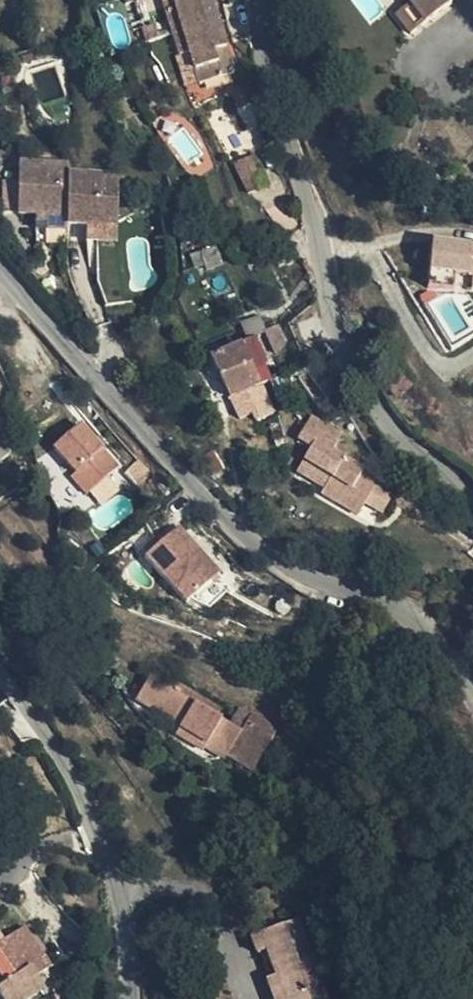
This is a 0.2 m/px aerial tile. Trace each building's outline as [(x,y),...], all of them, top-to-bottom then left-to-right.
[(173,37),(216,24),(208,0),(161,0),(173,37)] [(409,36),(449,4),(446,0),(404,0),(408,4),(394,16),(409,36)] [(216,24),(173,37),(179,56),(188,54),(199,85),(231,75),(216,24)] [(246,196),(265,186),(253,159),(233,167),(246,196)] [(67,175),(67,166),(18,165),(17,184),(17,214),(34,215),(66,216),(67,175)] [(85,225),(116,226),(117,177),(67,175),(66,216),(66,224),(85,225)] [(45,230),(66,230),(66,224),(66,216),(34,215),(34,224),(45,224),(45,230)] [(94,235),(94,242),(116,242),(116,226),(85,225),(85,235),(94,235)] [(280,247),(287,242),(280,232),(273,238),(280,247)] [(472,289),(472,239),(433,235),(427,284),(472,289)] [(221,264),(214,248),(190,258),(194,269),(204,265),(206,271),(221,264)] [(292,257),(286,255),(282,257),(276,259),(278,266),(283,264),(289,265),(292,262),(292,257)] [(301,343),(326,333),(318,316),(294,327),(301,343)] [(285,341),(276,325),(266,331),(274,352),(285,341)] [(258,385),(267,381),(250,340),(240,344),(208,359),(233,409),(263,394),(258,385)] [(285,443),(278,419),(268,423),(275,446),(285,443)] [(355,517),(375,485),(358,475),(360,472),(330,453),(340,438),(310,420),(297,441),(309,449),(295,471),(322,488),(319,494),(355,517)] [(81,422),(54,446),(76,471),(71,476),(87,494),(120,465),(81,422)] [(221,470),(211,452),(200,458),(212,476),(221,470)] [(183,511),(175,500),(164,508),(172,519),(183,511)] [(204,550),(188,518),(171,526),(187,558),(204,550)] [(195,602),(197,597),(186,591),(183,596),(195,602)] [(288,611),(288,607),(287,605),(285,603),(281,602),(278,602),(275,605),(273,609),(275,614),(278,616),(282,617),(286,614),(288,611)] [(298,686),(301,673),(287,669),(282,682),(298,686)] [(228,751),(251,715),(240,709),(228,725),(186,700),(187,697),(167,685),(166,688),(149,678),(135,701),(180,728),(176,736),(201,752),(202,750),(209,740),(228,751)] [(277,729),(251,715),(228,751),(225,757),(252,772),(277,729)] [(225,757),(228,751),(209,740),(202,750),(222,762),(225,757)] [(327,995),(320,976),(315,964),(299,921),(252,938),(258,955),(268,951),(277,976),(268,980),(275,998),(316,998),(327,995)] [(23,929),(3,942),(0,944),(0,996),(2,998),(29,998),(43,989),(35,978),(47,969),(41,960),(44,957),(23,929)] [(52,966),(44,957),(41,960),(47,969),(52,966)] [(324,960),(315,964),(320,976),(329,972),(324,960)] [(70,991),(56,996),(57,998),(74,998),(70,991)]
